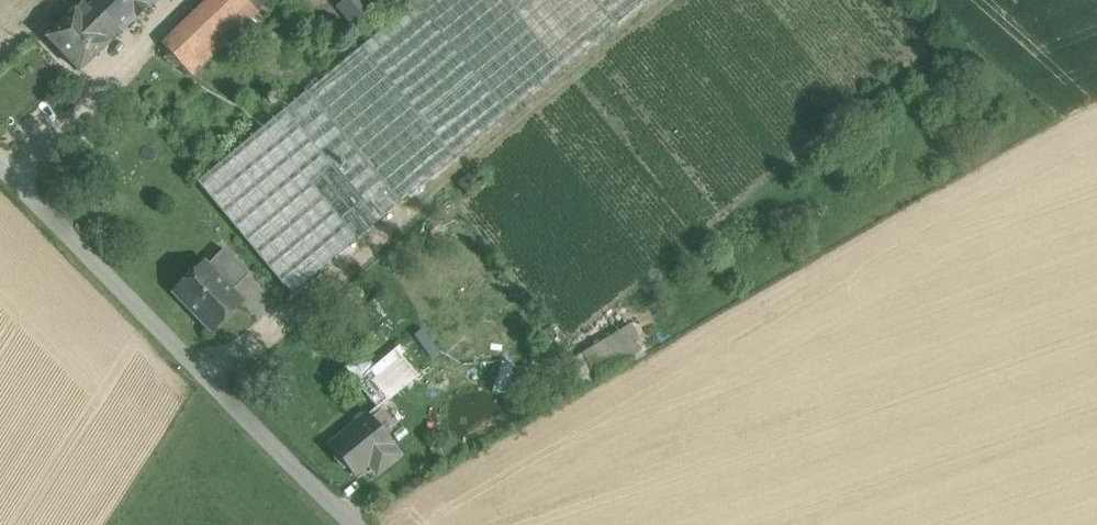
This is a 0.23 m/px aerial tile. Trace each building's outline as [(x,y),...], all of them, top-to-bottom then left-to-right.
[(82,3),(76,10),(108,43),(152,0),(79,0),(82,3)] [(164,46),(192,75),(257,11),(247,0),(211,0),(164,46)] [(202,178),(294,290),(369,229),(353,209),(384,183),(400,203),(646,0),(418,0),(202,178)] [(339,6),(355,25),(385,0),(346,0),(339,6)] [(76,10),(75,9),(46,37),(80,71),(109,44),(108,43),(76,10)] [(353,209),(369,229),(400,203),(384,183),(353,209)] [(248,274),(223,249),(206,266),(231,291),(248,274)] [(206,266),(203,263),(175,291),(213,330),(241,302),(231,291),(206,266)] [(596,374),(645,344),(631,320),(581,350),(596,374)] [(391,396),(371,371),(357,383),(377,407),(391,396)] [(383,410),(373,419),(385,433),(395,425),(383,410)] [(369,413),(330,445),(355,475),(369,464),(377,474),(400,456),(393,446),(394,445),(385,433),(373,419),(369,413)]
